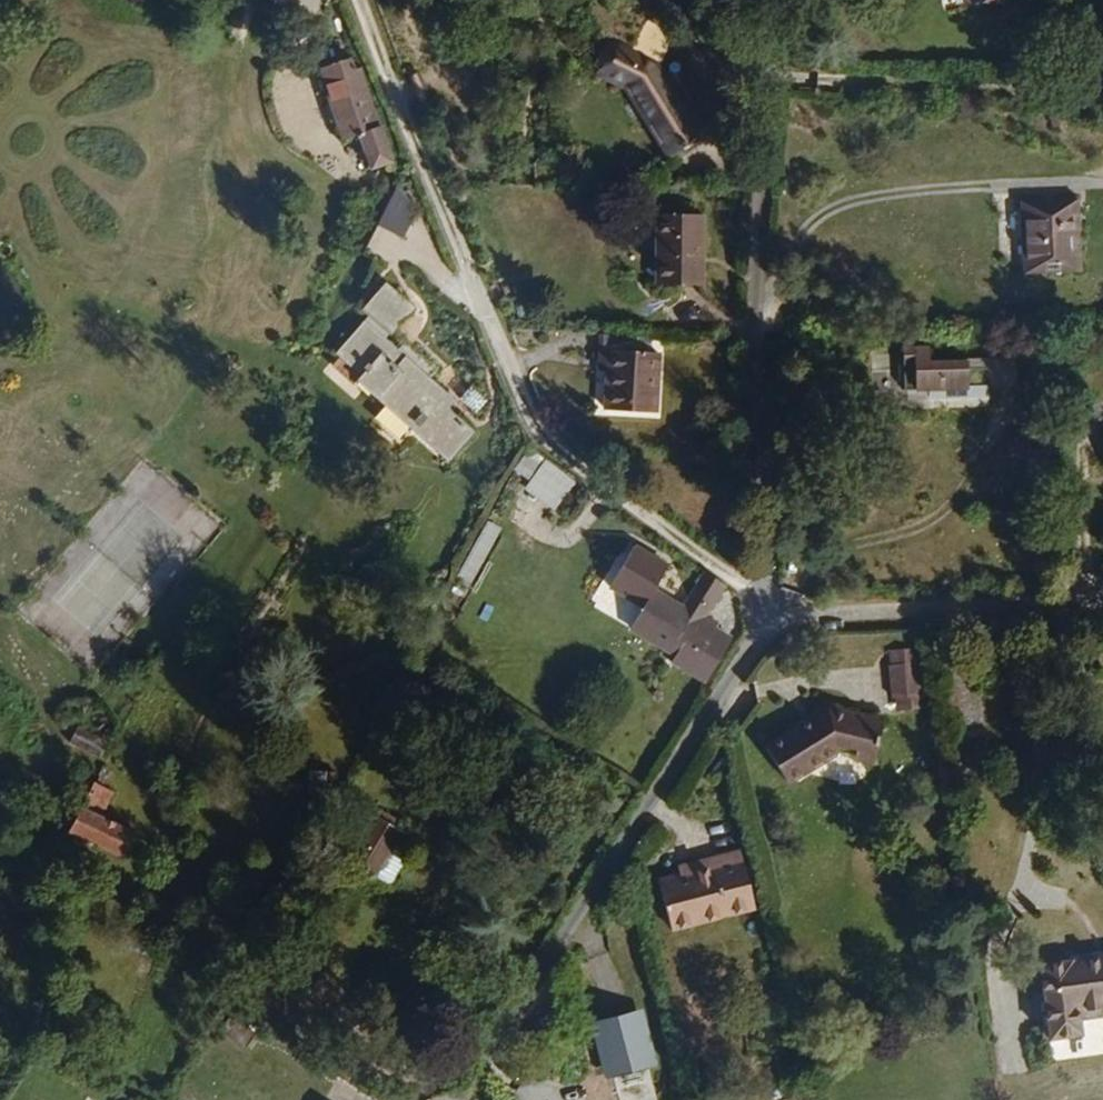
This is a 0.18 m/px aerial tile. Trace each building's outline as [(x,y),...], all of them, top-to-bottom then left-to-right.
[(651,64),(603,40),(595,70),(619,77),(651,64)] [(377,139),(355,66),(346,69),(342,58),(320,66),(345,143),(353,140),(354,146),(377,139)] [(697,140),(651,64),(619,77),(666,159),(697,140)] [(345,143),(320,66),(312,69),(337,146),(345,143)] [(386,167),(377,139),(354,146),(363,175),(386,167)] [(379,225),(407,237),(422,201),(394,189),(379,225)] [(1079,236),(1076,194),(1021,199),(1022,240),(1079,236)] [(655,216),(655,254),(655,290),(703,290),(705,239),(705,217),(655,216)] [(1081,267),(1079,236),(1022,240),(1023,273),(1081,267)] [(455,409),(422,382),(433,370),(387,332),(394,323),(401,328),(421,302),(391,277),(369,304),(379,309),(373,317),(365,313),(330,357),(355,377),(349,384),(405,431),(415,419),(432,434),(448,416),(455,409)] [(645,420),(647,356),(635,356),(636,340),(585,338),(584,356),(597,356),(594,418),(645,420)] [(913,377),(911,342),(896,343),(896,378),(913,377)] [(462,403),(479,413),(488,397),(471,387),(462,403)] [(445,465),(472,436),(448,416),(432,434),(422,446),(445,465)] [(432,434),(415,419),(405,431),(422,446),(432,434)] [(511,476),(558,508),(578,480),(531,448),(511,476)] [(475,584),(503,526),(489,518),(460,577),(475,584)] [(669,621),(696,578),(688,572),(666,607),(635,589),(614,624),(651,649),(669,621)] [(695,619),(713,590),(696,578),(669,621),(677,628),(658,654),(700,679),(719,649),(712,644),(718,636),(695,619)] [(658,654),(677,628),(669,621),(651,649),(658,654)] [(919,669),(918,658),(892,661),(894,673),(919,669)] [(924,705),(919,669),(894,673),(888,674),(893,710),(900,709),(924,705)] [(926,720),(924,705),(900,709),(902,724),(926,720)] [(867,766),(879,728),(826,716),(761,750),(781,785),(831,757),(867,766)] [(97,759),(103,747),(67,734),(61,750),(94,765),(97,759)] [(108,776),(113,767),(97,759),(94,765),(92,768),(108,776)] [(108,776),(92,768),(85,783),(112,797),(117,789),(104,783),(108,776)] [(118,864),(134,830),(103,816),(112,797),(85,783),(59,833),(118,864)] [(411,834),(397,823),(403,815),(370,797),(345,842),(386,863),(399,865),(412,839),(411,834)] [(151,878),(162,859),(141,847),(130,865),(151,878)] [(754,907),(740,850),(679,864),(680,872),(656,878),(668,928),(754,907)] [(1066,961),(1063,955),(1037,958),(1041,989),(1036,990),(1043,1035),(1075,1033),(1072,1006),(1100,1001),(1102,1011),(1102,954),(1066,961)] [(1041,989),(1037,958),(1031,959),(1036,990),(1041,989)] [(485,992),(453,972),(440,992),(471,1013),(485,992)] [(237,1041),(247,1023),(219,1008),(209,1026),(237,1041)]
